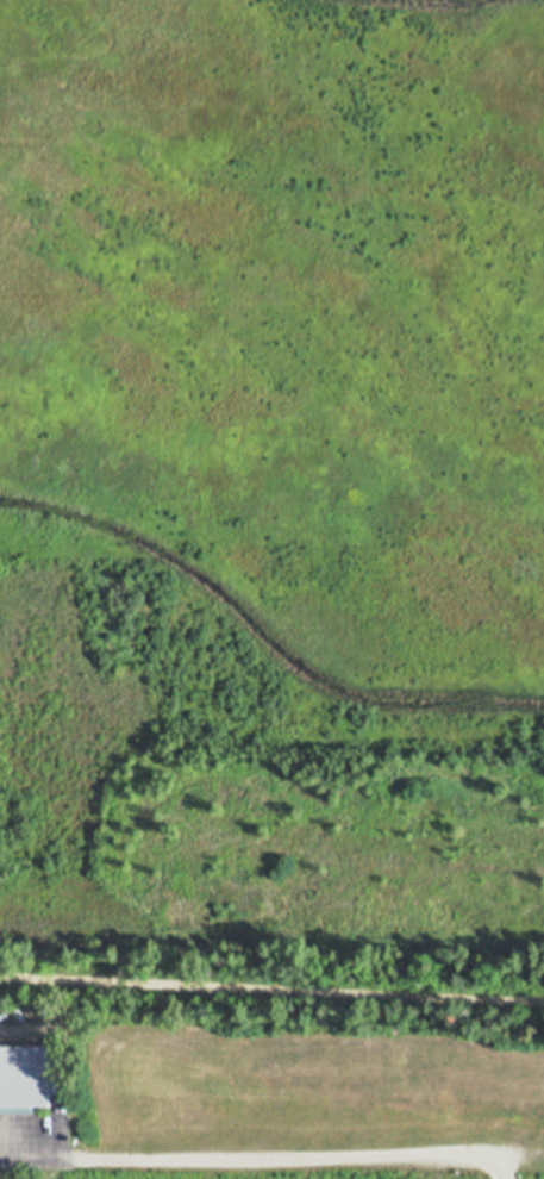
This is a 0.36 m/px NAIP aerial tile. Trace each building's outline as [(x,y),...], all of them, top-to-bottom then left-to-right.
[(59,1105),(58,1044),(0,1045),(0,1106),(59,1105)]
